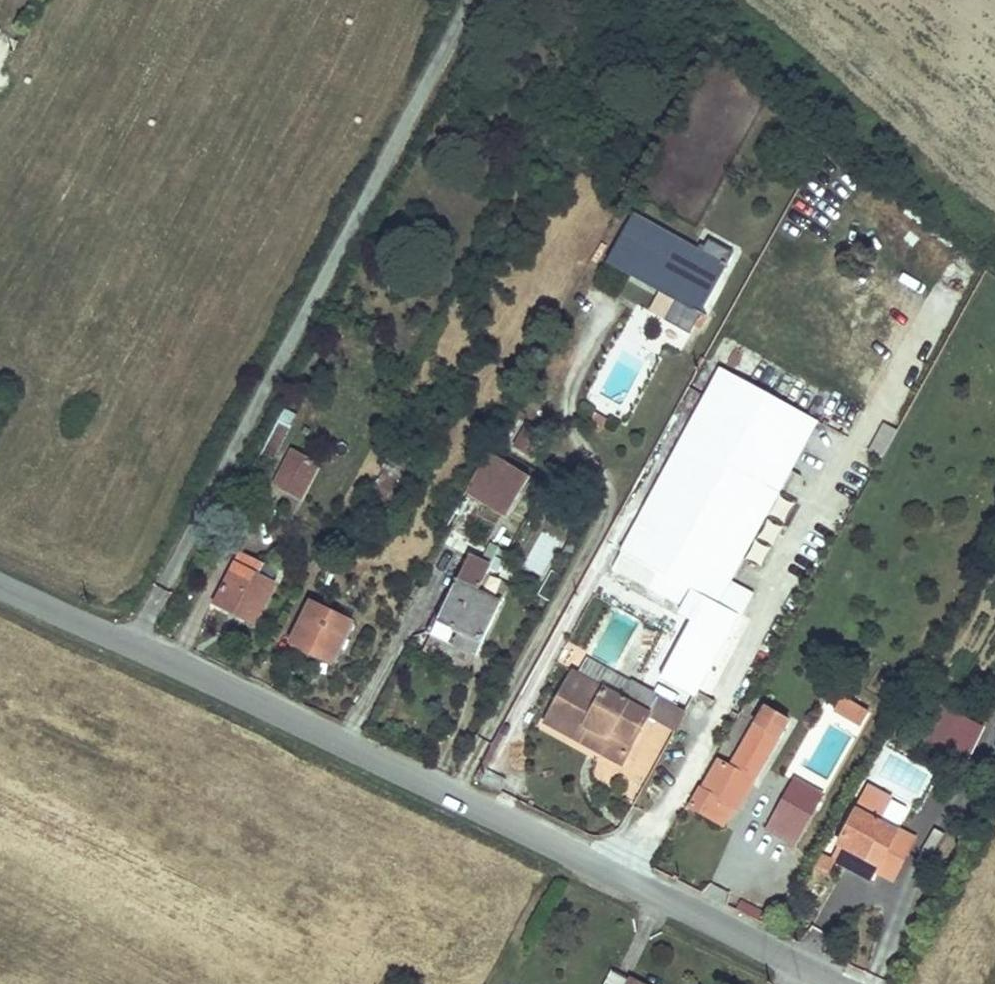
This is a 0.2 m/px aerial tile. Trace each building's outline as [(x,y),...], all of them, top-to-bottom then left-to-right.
[(499,173),(486,167),(479,180),(492,186),(499,173)] [(672,320),(670,323),(694,336),(741,253),(715,240),(707,255),(638,219),(611,269),(633,281),(640,270),(671,285),(687,295),(672,320)] [(671,285),(657,312),(672,320),(687,295),(671,285)] [(610,571),(680,608),(677,612),(690,619),(660,677),(695,696),(699,689),(710,694),(750,620),(740,615),(751,593),(732,583),(818,420),(717,367),(610,571)] [(439,407),(428,400),(421,411),(432,418),(439,407)] [(272,438),(263,455),(279,465),(289,448),(305,417),(288,409),(272,438)] [(592,410),(586,421),(600,428),(606,417),(592,410)] [(396,438),(380,468),(391,474),(408,444),(396,438)] [(299,452),(281,485),(305,499),(322,466),(299,452)] [(266,470),(255,464),(249,475),(260,481),(266,470)] [(391,474),(380,468),(360,502),(391,518),(409,484),(391,474)] [(504,510),(474,494),(455,526),(485,543),(504,510)] [(243,553),(216,603),(254,624),(275,583),(258,575),(264,564),(243,553)] [(476,554),(460,583),(483,596),(493,579),(499,566),(476,554)] [(493,579),(502,584),(509,573),(499,566),(493,579)] [(502,584),(493,579),(483,596),(504,608),(514,590),(502,584)] [(443,613),(431,634),(476,658),(504,608),(483,596),(460,583),(443,613)] [(317,605),(298,642),(336,663),(357,626),(317,605)] [(579,673),(619,695),(631,677),(590,655),(579,673)] [(619,695),(579,673),(551,721),(587,741),(593,731),(631,752),(650,720),(673,733),(686,710),(638,683),(628,699),(619,695)] [(865,712),(842,698),(833,711),(857,725),(865,712)] [(764,705),(754,723),(729,768),(720,764),(707,788),(704,786),(694,805),(713,817),(725,797),(736,803),(749,779),(751,781),(777,736),(787,719),(764,705)] [(924,737),(956,755),(968,734),(973,737),(978,726),(940,707),(924,737)] [(587,741),(625,762),(631,752),(593,731),(587,741)] [(994,756),(986,774),(994,779),(994,756)] [(793,780),(767,827),(794,842),(820,796),(793,780)] [(870,785),(836,845),(875,867),(872,872),(889,882),(911,843),(887,830),(897,813),(886,806),(891,797),(870,785)] [(608,973),(603,983),(632,983),(608,973)]
